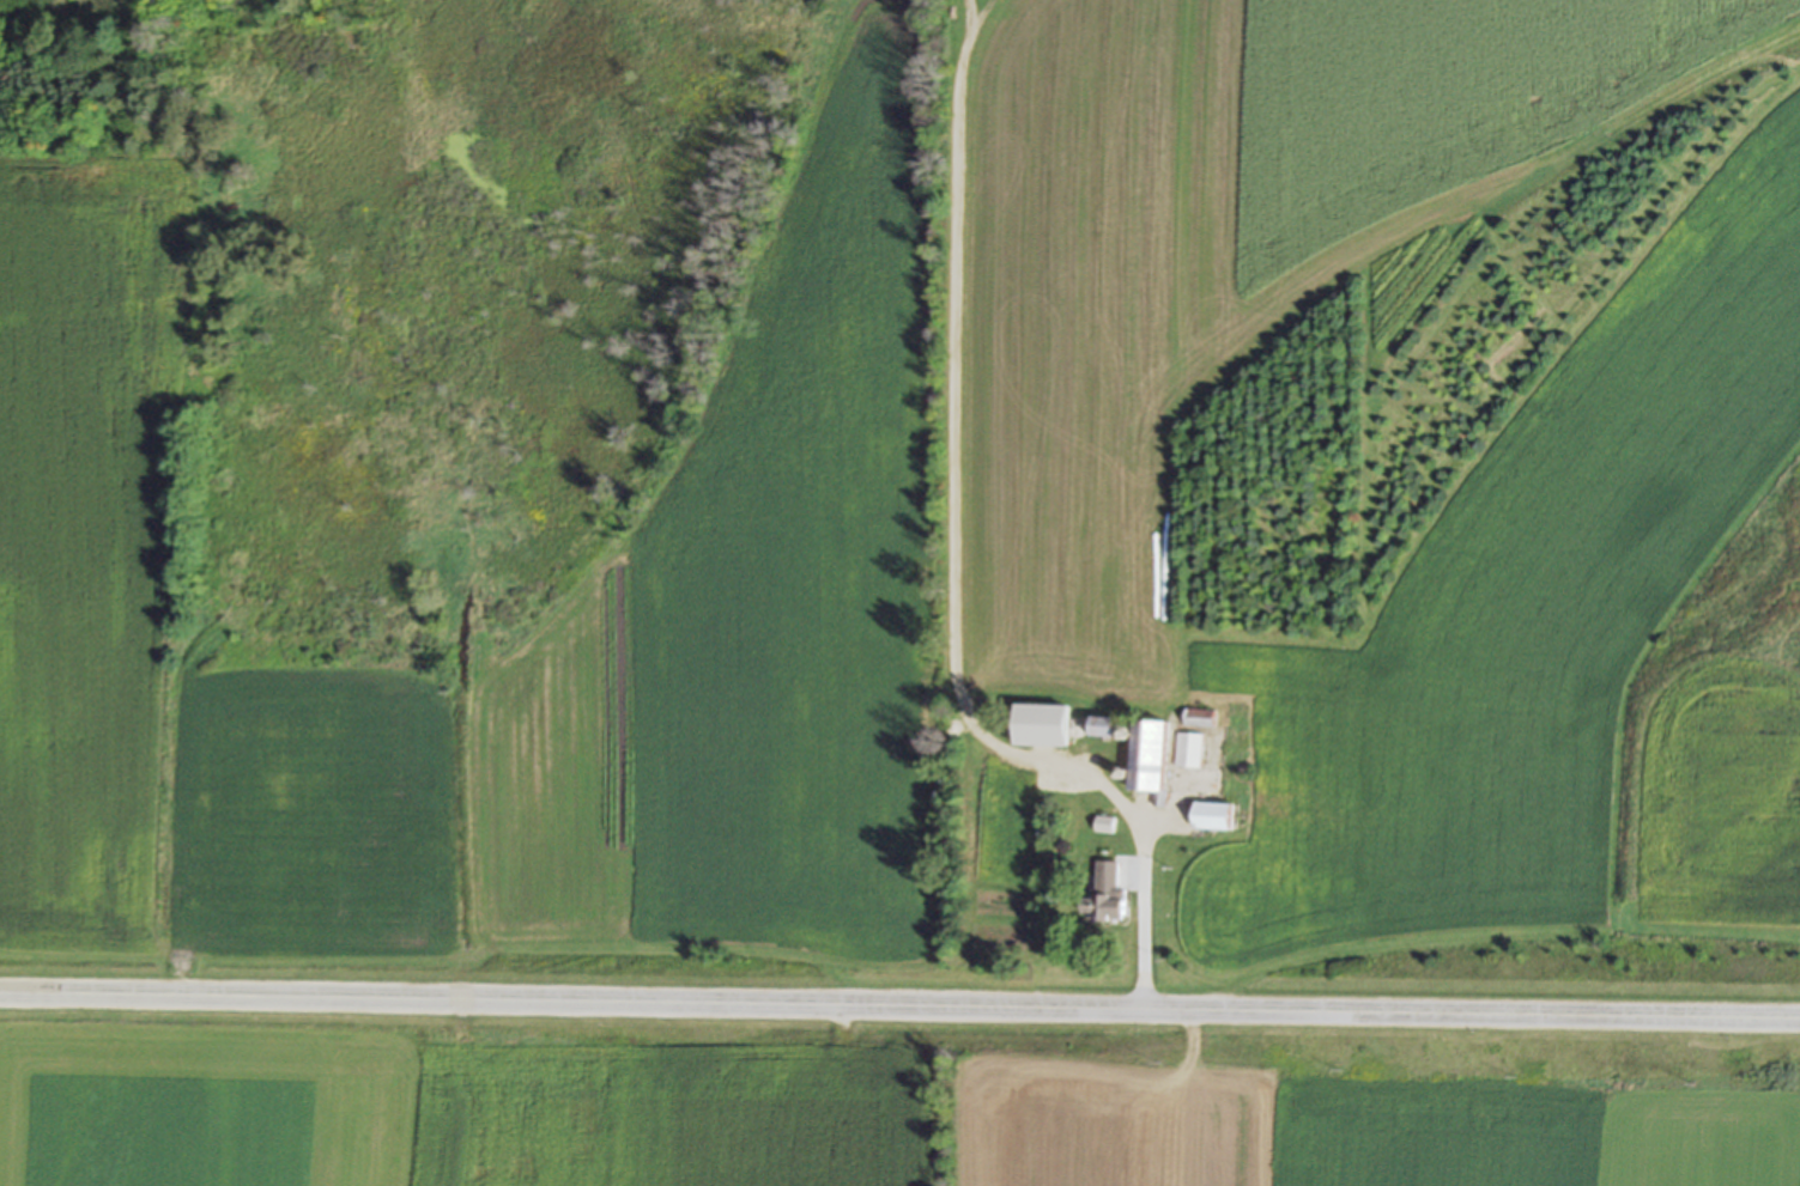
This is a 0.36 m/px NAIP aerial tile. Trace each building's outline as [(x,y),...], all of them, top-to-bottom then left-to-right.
[(1068,748),(1068,735),(1075,735),(1076,724),(1068,724),(1068,706),(1015,705),(1014,747),(1068,748)] [(1216,728),(1216,711),(1185,711),(1185,728),(1216,728)] [(1119,719),(1090,719),(1090,738),(1119,738),(1119,719)] [(1168,722),(1133,720),(1131,791),(1166,792),(1168,722)] [(1178,768),(1203,768),(1203,734),(1178,734),(1178,768)] [(1195,831),(1235,831),(1235,804),(1195,804),(1195,831)] [(1126,888),(1118,888),(1119,862),(1096,862),(1095,899),(1083,899),(1083,920),(1125,920),(1126,888)]
